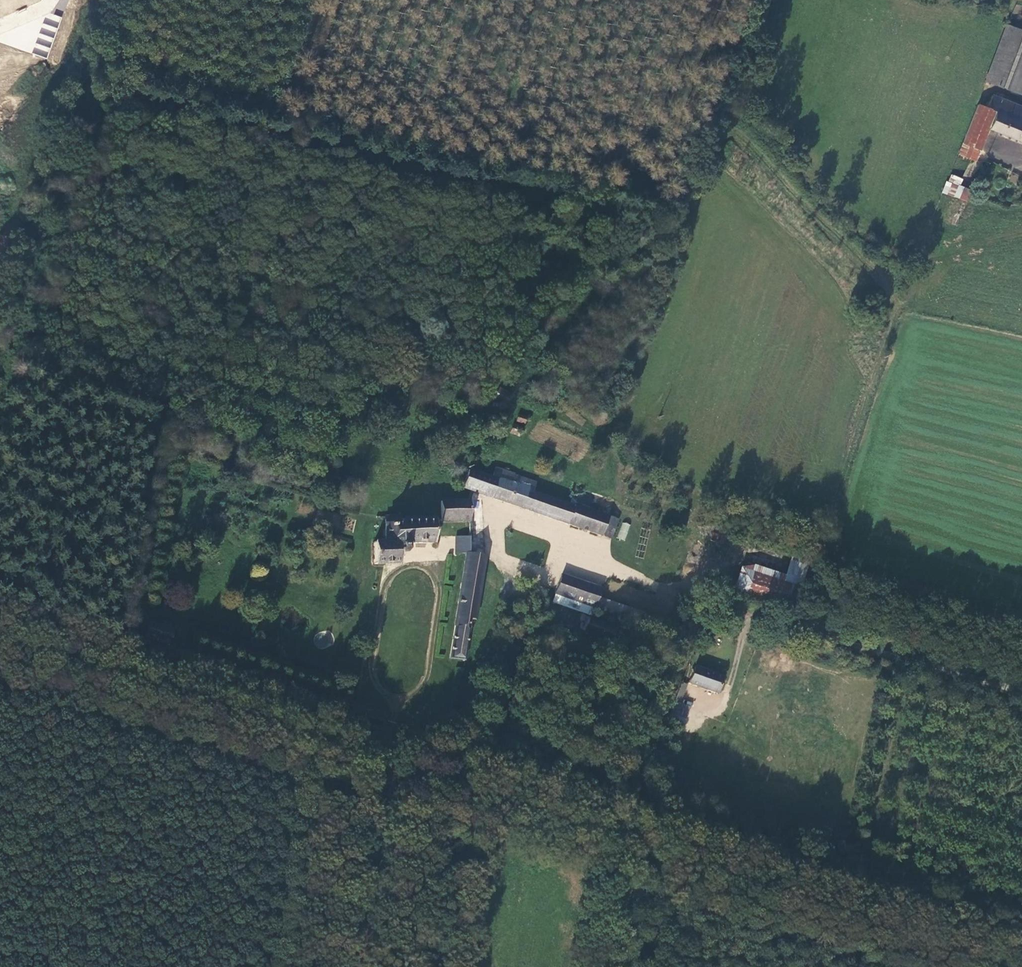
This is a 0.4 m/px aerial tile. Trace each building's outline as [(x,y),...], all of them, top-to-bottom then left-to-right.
[(45,12),(32,53),(47,58),(60,17),(45,12)] [(1001,26),(980,82),(981,83),(1015,96),(1021,77),(1021,34),(1002,27),(1001,26)] [(959,154),(976,161),(989,129),(1021,142),(1021,107),(993,96),(987,108),(979,105),(959,154)] [(942,194),(967,202),(971,189),(961,185),(963,178),(949,174),(942,194)] [(500,389),(494,400),(506,406),(512,395),(500,389)] [(578,424),(582,417),(569,408),(566,415),(578,424)] [(519,415),(517,422),(525,425),(527,418),(519,415)] [(206,420),(202,434),(210,436),(214,422),(206,420)] [(514,425),(511,434),(520,437),(522,428),(514,425)] [(467,443),(464,450),(479,456),(481,448),(467,443)] [(464,486),(474,489),(511,503),(555,518),(598,533),(602,534),(609,515),(600,512),(575,503),(574,505),(533,491),(537,481),(516,474),(496,467),(493,476),(485,473),(470,468),(464,486)] [(334,476),(331,483),(338,485),(341,478),(334,476)] [(333,489),(329,497),(338,500),(341,492),(333,489)] [(433,526),(461,526),(461,506),(433,506),(433,526)] [(609,515),(602,534),(605,542),(610,522),(609,515)] [(366,546),(367,568),(392,568),(392,557),(397,557),(400,554),(401,548),(426,547),(427,525),(427,524),(394,524),(393,520),(380,520),(378,521),(378,546),(366,546)] [(622,522),(617,538),(624,541),(630,524),(622,522)] [(467,567),(485,571),(487,557),(479,554),(470,553),(467,567)] [(791,557),(786,574),(743,561),(735,589),(792,606),(805,561),(791,557)] [(451,660),(465,662),(472,621),(476,622),(485,571),(467,567),(458,618),(452,658),(451,660)] [(562,575),(555,594),(595,608),(601,589),(562,575)] [(616,629),(590,618),(584,632),(590,635),(587,639),(587,640),(602,647),(605,641),(610,643),(616,629)] [(717,680),(689,670),(683,686),(711,697),(717,680)]
